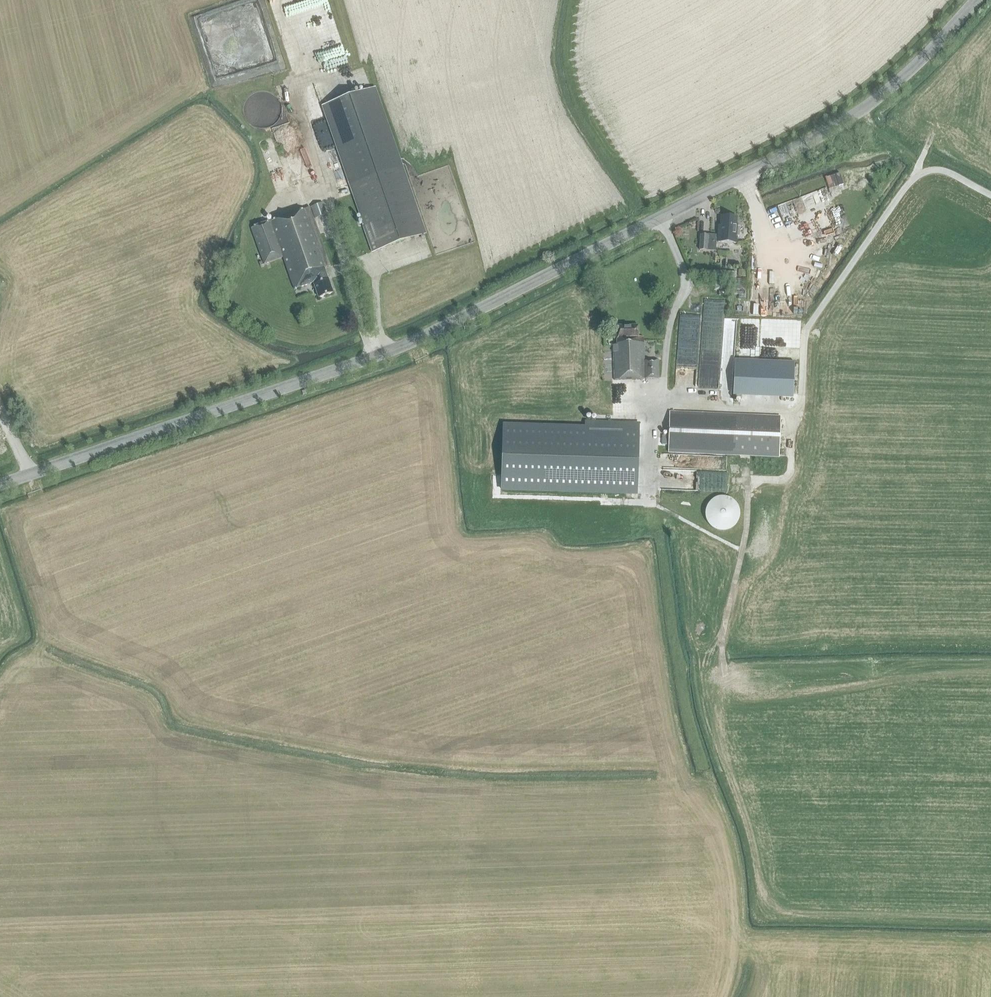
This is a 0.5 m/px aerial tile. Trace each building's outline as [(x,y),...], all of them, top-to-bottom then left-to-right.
[(372,252),(424,234),(373,88),(324,106),(365,225),(363,226),(372,252)] [(266,160),(272,159),(268,144),(263,145),(266,160)] [(296,171),(302,169),(297,155),(292,157),(296,171)] [(826,177),(830,188),(844,183),(841,172),(826,177)] [(783,217),(814,207),(812,201),(808,203),(806,195),(779,204),(783,217)] [(310,208),(314,219),(327,214),(323,203),(310,208)] [(330,266),(310,208),(252,229),(264,264),(283,258),(294,289),(296,289),(313,283),(319,298),(333,293),(325,268),(330,266)] [(721,226),(719,226),(718,242),(735,243),(735,235),(739,236),(739,227),(735,227),(736,218),(722,217),(721,226)] [(716,235),(700,235),(699,251),(715,251),(716,235)] [(739,290),(740,280),(732,279),(731,289),(739,290)] [(679,350),(702,351),(704,314),(681,313),(679,350)] [(615,380),(658,380),(658,362),(643,362),(643,338),(639,338),(639,327),(617,327),(617,346),(613,346),(613,353),(614,353),(615,380)] [(735,363),(734,399),(792,401),(793,366),(735,363)] [(669,411),(668,452),(779,457),(781,416),(669,411)] [(636,488),(639,420),(585,417),(585,422),(503,419),(500,482),(636,488)] [(738,520),(739,514),(738,509),(736,504),(732,500),(727,498),(722,497),(716,498),(712,500),(708,504),(705,509),(704,514),(705,519),(708,524),(712,528),(716,531),(722,532),(727,531),(732,528),(736,524),(738,520)]
